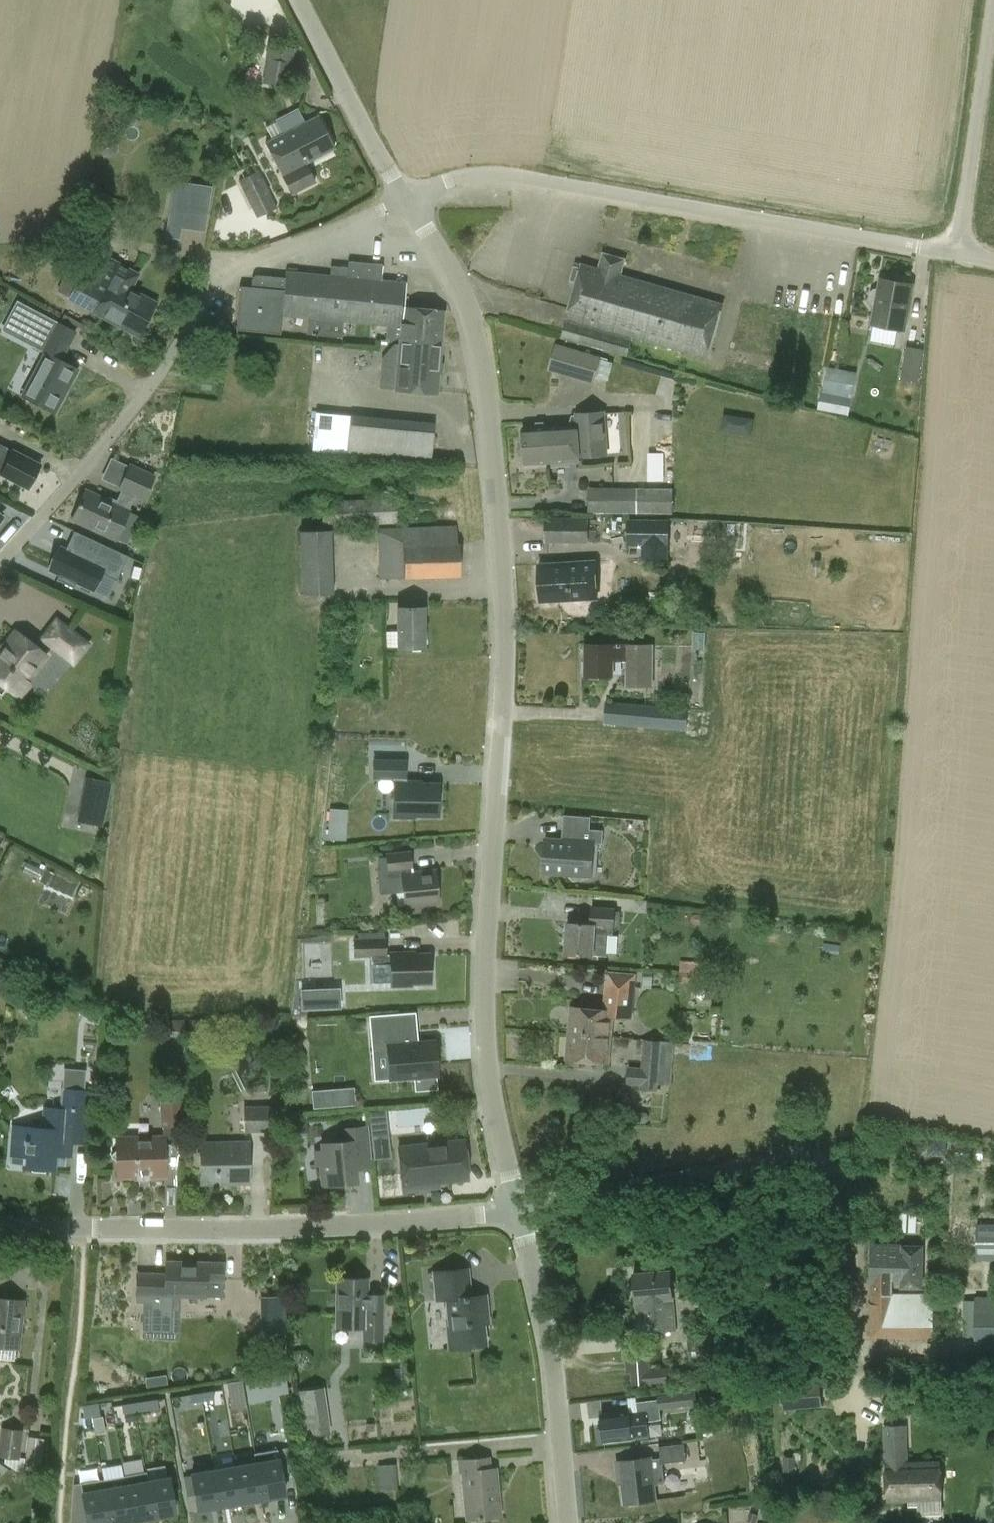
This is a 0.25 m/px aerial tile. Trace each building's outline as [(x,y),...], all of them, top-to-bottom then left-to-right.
[(290,63),(267,59),(264,71),(287,76),(290,63)] [(334,150),(317,116),(305,123),(298,109),(276,121),(276,122),(283,134),(271,140),(264,143),(291,195),(315,183),(305,165),(334,150)] [(276,209),(258,172),(238,182),(256,218),(276,209)] [(204,231),(210,188),(185,184),(181,216),(170,215),(167,236),(178,238),(180,227),(204,231)] [(599,269),(598,269),(581,264),(580,269),(575,268),(572,281),(576,282),(566,318),(707,358),(722,304),(620,275),(625,259),(603,253),(599,269)] [(66,272),(56,291),(70,298),(69,301),(138,335),(153,305),(129,293),(139,274),(107,258),(93,285),(80,278),(79,279),(66,272)] [(400,339),(402,323),(403,307),(406,283),(381,281),(383,265),(348,261),(347,269),(331,267),(330,275),(285,271),(285,277),(257,274),(252,276),(251,279),(250,286),(239,285),(234,329),(279,333),(280,317),(313,320),(311,335),(341,338),(342,322),(387,327),(385,342),(391,343),(391,338),(400,339)] [(881,279),(879,289),(874,289),(870,292),(868,301),(872,305),(876,306),(873,325),(904,331),(912,285),(881,279)] [(402,323),(400,342),(441,345),(444,311),(403,307),(402,323)] [(68,345),(75,332),(55,321),(48,334),(46,333),(37,349),(39,350),(33,361),(39,364),(30,380),(20,374),(12,389),(23,395),(22,397),(54,414),(77,370),(60,361),(68,345)] [(562,338),(601,349),(615,353),(627,356),(631,341),(565,322),(562,338)] [(438,375),(441,345),(400,342),(395,389),(436,392),(438,375)] [(596,378),(608,381),(613,363),(612,363),(601,360),(602,357),(599,356),(555,343),(547,371),(594,384),(596,378)] [(902,346),(901,379),(921,380),(922,346),(902,346)] [(851,371),(827,367),(821,400),(842,404),(843,398),(846,398),(851,371)] [(212,385),(202,384),(201,393),(211,394),(212,385)] [(522,427),(522,433),(523,460),(524,465),(580,462),(580,457),(606,456),(606,452),(604,412),(575,414),(575,416),(571,416),(569,425),(522,427)] [(719,429),(750,435),(753,418),(723,412),(719,429)] [(434,423),(350,415),(347,456),(430,464),(434,423)] [(12,451),(0,445),(0,475),(28,489),(40,465),(12,451)] [(117,504),(85,491),(72,521),(115,539),(133,496),(142,500),(153,478),(130,466),(119,489),(123,491),(117,504)] [(674,488),(589,487),(588,513),(673,514),(674,488)] [(322,501),(322,529),(397,524),(396,498),(322,501)] [(597,520),(587,520),(587,518),(544,518),(545,543),(588,544),(588,541),(598,541),(597,520)] [(628,521),(628,548),(643,548),(643,561),(667,561),(667,522),(628,521)] [(460,577),(456,526),(377,529),(379,579),(404,579),(460,577)] [(298,532),(301,596),(333,594),(331,530),(298,532)] [(127,556),(73,531),(66,545),(72,548),(70,553),(61,549),(51,571),(58,574),(56,580),(74,588),(76,583),(92,590),(99,574),(115,581),(127,556)] [(596,599),(594,561),(538,564),(540,602),(596,599)] [(132,565),(129,577),(138,579),(141,568),(132,565)] [(423,608),(396,608),(397,649),(424,648),(423,608)] [(53,647),(52,648),(72,663),(87,645),(67,629),(66,630),(74,636),(61,653),(53,647)] [(0,650),(0,689),(3,692),(6,688),(15,695),(16,694),(20,697),(30,684),(26,681),(46,656),(14,632),(0,650)] [(654,645),(626,644),(626,687),(653,688),(654,645)] [(613,676),(614,659),(625,660),(626,645),(586,645),(585,676),(613,676)] [(688,708),(605,702),(603,725),(687,731),(688,708)] [(373,761),(373,777),(393,778),(393,817),(413,817),(413,816),(438,816),(438,784),(413,784),(413,782),(405,782),(405,762),(373,761)] [(110,783),(89,778),(80,822),(101,826),(110,783)] [(346,839),(347,807),(326,807),(325,838),(346,839)] [(590,877),(592,845),(592,844),(603,845),(603,831),(590,829),(590,817),(563,816),(561,843),(546,842),(544,871),(561,872),(561,875),(569,876),(573,881),(581,881),(586,877),(590,877)] [(403,889),(405,915),(422,913),(422,905),(438,903),(434,870),(411,872),(409,853),(388,856),(391,890),(403,889)] [(592,908),(590,924),(567,923),(565,954),(593,956),(607,957),(608,935),(613,935),(613,927),(620,928),(620,915),(614,915),(614,909),(592,908)] [(353,939),(353,958),(387,957),(386,938),(384,938),(383,932),(357,933),(358,939),(353,939)] [(411,985),(411,983),(430,982),(430,954),(390,955),(390,985),(411,985)] [(608,971),(605,1002),(604,1011),(571,1008),(568,1036),(611,1039),(612,1018),(631,1020),(635,973),(608,971)] [(337,984),(337,977),(298,978),(298,986),(337,984)] [(339,987),(301,989),(302,1010),(340,1008),(339,987)] [(164,1037),(184,1037),(184,1021),(164,1020),(164,1037)] [(436,1077),(433,1041),(408,1043),(406,1027),(370,1030),(372,1053),(388,1052),(390,1080),(436,1077)] [(608,1062),(611,1039),(568,1036),(566,1059),(608,1062)] [(658,1091),(658,1084),(670,1085),(673,1042),(643,1040),(641,1067),(627,1067),(626,1085),(640,1086),(639,1090),(658,1091)] [(22,1167),(54,1169),(55,1155),(71,1157),(72,1142),(90,1143),(94,1092),(83,1091),(85,1071),(63,1069),(60,1110),(44,1108),(42,1129),(13,1126),(10,1157),(23,1158),(22,1167)] [(314,1108),(334,1106),(333,1091),(312,1092),(314,1108)] [(165,1177),(164,1143),(180,1142),(180,1126),(183,1126),(182,1100),(159,1100),(160,1126),(163,1126),(163,1136),(116,1137),(117,1178),(165,1177)] [(243,1106),(243,1133),(273,1133),(273,1105),(243,1106)] [(386,1110),(369,1112),(371,1138),(388,1137),(386,1110)] [(368,1126),(340,1129),(341,1142),(317,1144),(321,1186),(357,1183),(356,1169),(372,1168),(368,1126)] [(200,1143),(200,1184),(249,1183),(248,1142),(200,1143)] [(399,1148),(403,1190),(417,1188),(416,1184),(467,1178),(463,1142),(399,1148)] [(991,1223),(976,1223),(975,1261),(993,1261),(993,1209),(991,1209),(991,1223)] [(900,1213),(900,1232),(916,1232),(917,1214),(900,1213)] [(870,1338),(933,1338),(933,1301),(933,1295),(893,1294),(893,1286),(920,1287),(920,1248),(872,1248),(870,1338)] [(223,1264),(165,1262),(164,1275),(138,1274),(137,1301),(172,1303),(172,1296),(206,1297),(206,1296),(222,1296),(223,1264)] [(446,1300),(449,1328),(447,1328),(449,1349),(485,1346),(483,1323),(488,1322),(485,1294),(465,1296),(463,1269),(432,1272),(435,1301),(446,1300)] [(632,1273),(637,1333),(675,1330),(670,1270),(632,1273)] [(384,1295),(365,1295),(365,1279),(339,1279),(338,1327),(362,1327),(361,1342),(383,1342),(384,1295)] [(284,1294),(259,1294),(259,1331),(283,1331),(284,1294)] [(974,1340),(993,1340),(993,1297),(975,1297),(974,1340)] [(22,1301),(0,1299),(0,1347),(17,1349),(22,1301)] [(958,1301),(957,1338),(973,1338),(974,1301),(958,1301)] [(625,1353),(627,1386),(664,1384),(663,1365),(649,1366),(648,1352),(625,1353)] [(245,1378),(246,1398),(287,1396),(286,1376),(245,1378)] [(241,1380),(226,1383),(230,1409),(246,1406),(241,1380)] [(780,1387),(782,1409),(822,1405),(820,1383),(780,1387)] [(322,1389),(301,1392),(307,1433),(327,1431),(322,1389)] [(212,1391),(200,1393),(201,1401),(213,1400),(212,1391)] [(201,1401),(200,1393),(188,1395),(190,1403),(201,1401)] [(661,1399),(662,1411),(696,1406),(695,1395),(661,1399)] [(133,1404),(134,1412),(158,1408),(157,1400),(133,1404)] [(98,1403),(90,1405),(91,1413),(99,1411),(98,1403)] [(134,1412),(133,1404),(121,1405),(123,1413),(134,1412)] [(90,1405),(82,1406),(83,1414),(91,1413),(90,1405)] [(601,1414),(602,1425),(598,1428),(599,1436),(604,1438),(604,1442),(659,1436),(657,1423),(647,1425),(645,1409),(628,1411),(601,1414)] [(102,1417),(93,1418),(95,1434),(105,1433),(102,1417)] [(940,1461),(907,1462),(906,1426),(884,1426),(885,1463),(886,1463),(887,1502),(919,1501),(920,1514),(941,1514),(940,1461)] [(0,1432),(0,1458),(7,1459),(6,1464),(17,1466),(17,1459),(19,1459),(23,1430),(1,1427),(0,1432)] [(656,1501),(654,1485),(665,1484),(663,1464),(686,1461),(684,1444),(659,1447),(661,1459),(651,1460),(651,1457),(615,1461),(617,1478),(621,1478),(624,1504),(656,1501)] [(254,1453),(256,1462),(262,1498),(285,1494),(277,1449),(254,1453)] [(490,1468),(489,1457),(457,1460),(459,1474),(461,1474),(465,1520),(501,1517),(496,1467),(490,1468)] [(241,1502),(262,1498),(256,1462),(235,1466),(241,1502)] [(395,1490),(395,1463),(377,1463),(377,1490),(395,1490)] [(8,1469),(0,1464),(0,1475),(8,1469)] [(241,1502),(235,1466),(213,1470),(220,1506),(241,1502)] [(220,1506),(213,1470),(191,1474),(197,1510),(220,1506)] [(153,1517),(147,1482),(145,1472),(123,1476),(125,1485),(131,1521),(153,1517)] [(168,1478),(147,1482),(153,1517),(175,1514),(168,1478)] [(103,1489),(102,1480),(80,1484),(86,1522),(109,1522),(103,1489)] [(131,1521),(125,1485),(103,1489),(109,1522),(122,1522),(131,1521)]
